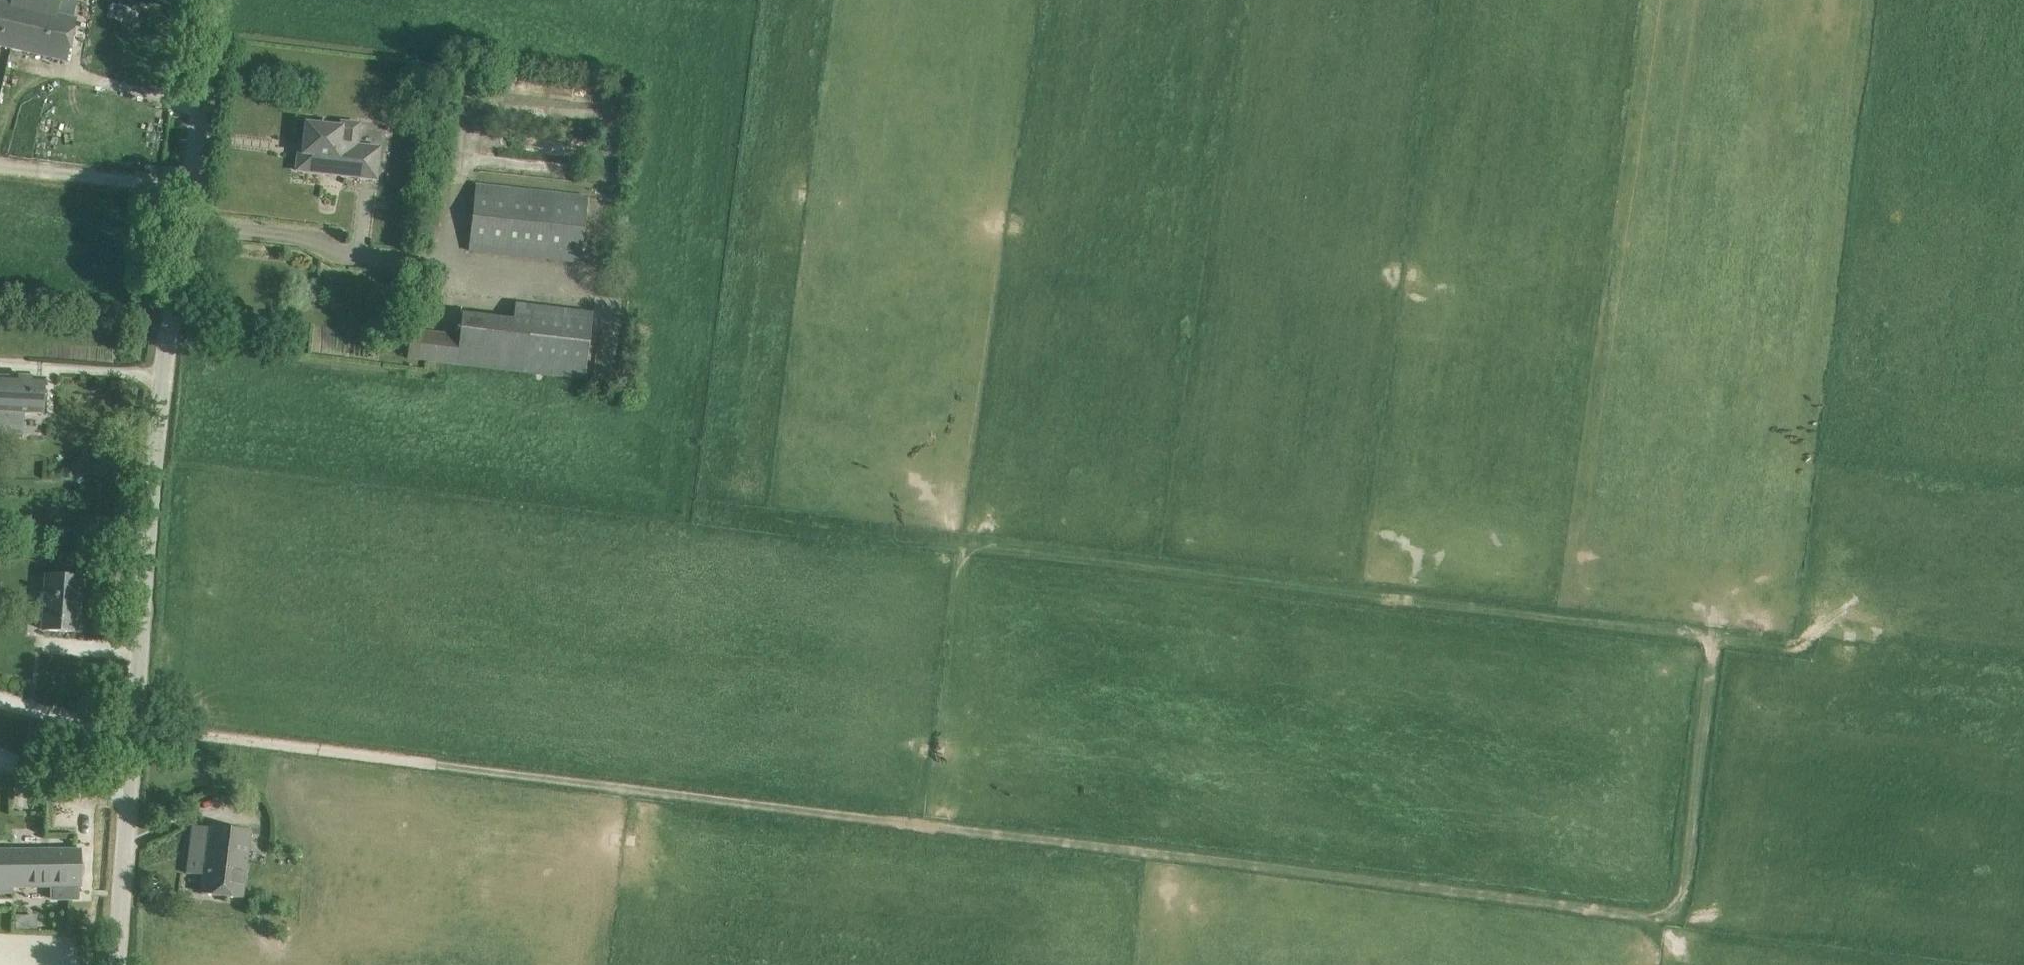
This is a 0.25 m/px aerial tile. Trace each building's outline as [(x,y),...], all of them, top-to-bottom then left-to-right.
[(0,3),(0,46),(67,60),(76,20),(57,15),(60,1),(57,0),(13,0),(12,5),(0,3)] [(298,150),(296,169),(375,177),(379,146),(356,144),(358,123),(340,121),(339,126),(306,123),(303,151),(298,150)] [(581,263),(589,196),(477,182),(470,249),(581,263)] [(411,329),(407,359),(584,380),(593,312),(515,302),(513,318),(462,312),(459,335),(411,329)] [(45,379),(0,377),(0,433),(23,434),(24,412),(43,413),(45,379)] [(79,578),(49,576),(45,631),(77,632),(79,603),(76,603),(77,595),(78,595),(79,578)] [(209,828),(192,826),(187,873),(203,875),(201,894),(246,899),(253,832),(209,826),(209,828)] [(81,849),(0,851),(0,893),(12,892),(13,887),(50,887),(50,899),(79,899),(79,887),(82,887),(82,870),(80,870),(80,866),(82,866),(81,849)]
